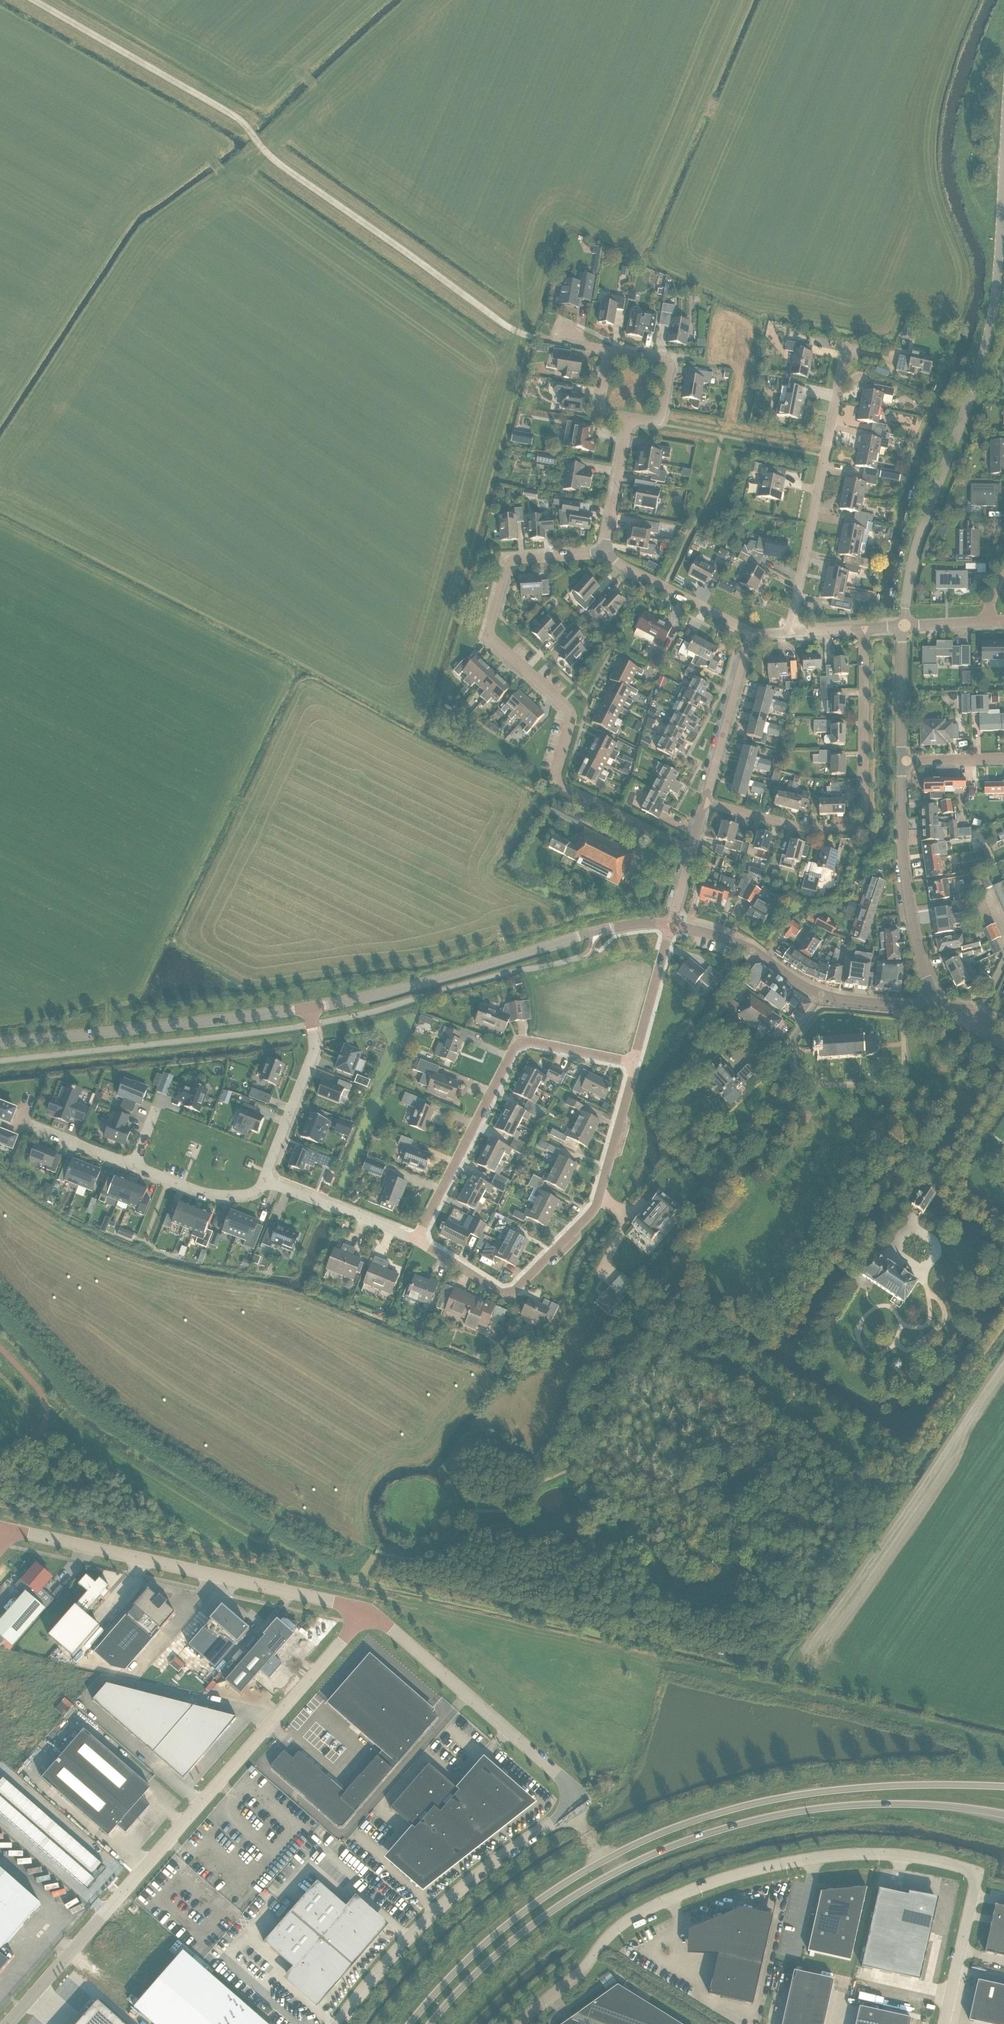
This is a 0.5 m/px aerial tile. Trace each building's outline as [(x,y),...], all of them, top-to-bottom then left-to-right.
[(974,171),(972,146),(966,147),(968,172),(974,171)] [(628,276),(629,268),(622,266),(621,275),(628,276)] [(590,301),(594,277),(580,275),(578,283),(564,281),(560,302),(578,305),(579,297),(583,298),(583,300),(590,301)] [(623,311),(625,298),(609,296),(607,303),(602,302),(599,322),(613,325),(616,309),(623,311)] [(675,307),(663,305),(659,325),(666,326),(667,327),(669,328),(670,327),(671,327),(669,341),(685,344),(689,324),(687,323),(687,319),(675,319),(674,321),(673,321),(675,307)] [(654,330),(657,314),(645,312),(645,317),(630,315),(627,335),(642,337),(643,328),(654,330)] [(902,337),(910,339),(914,326),(906,323),(902,337)] [(809,376),(813,356),(807,355),(809,346),(787,341),(785,351),(793,353),(789,372),(809,376)] [(582,361),(582,360),(569,358),(570,351),(553,348),(551,355),(555,356),(554,360),(559,361),(557,370),(563,371),(562,375),(564,378),(568,378),(570,377),(571,372),(580,373),(578,372),(580,361),(582,361)] [(925,354),(913,352),(911,358),(899,356),(896,371),(914,375),(915,369),(921,370),(921,373),(930,375),(933,359),(925,357),(925,354)] [(884,368),(878,366),(874,374),(881,376),(884,368)] [(710,384),(712,373),(697,370),(696,377),(687,376),(683,398),(691,399),(690,401),(690,403),(691,406),(693,407),(695,408),(698,409),(699,401),(702,383),(710,384)] [(794,387),(796,381),(784,379),(782,386),(783,386),(788,387),(785,404),(779,403),(777,415),(801,419),(803,408),(802,408),(806,391),(807,391),(807,390),(794,387)] [(581,411),(584,396),(571,394),(573,386),(556,383),(554,391),(564,393),(562,406),(575,409),(575,410),(581,411)] [(860,406),(881,410),(882,402),(891,403),(894,389),(873,385),(872,393),(863,391),(860,406)] [(878,424),(881,410),(860,406),(857,420),(873,423),(871,431),(885,434),(887,426),(878,424)] [(529,417),(531,410),(520,407),(519,415),(529,417)] [(567,422),(563,446),(571,448),(589,451),(589,450),(594,451),(596,440),(591,439),(593,426),(575,423),(567,422)] [(513,431),(511,442),(523,444),(525,434),(513,431)] [(884,441),(885,434),(871,431),(870,438),(861,436),(858,451),(879,455),(882,441),(884,441)] [(1003,474),(1003,442),(991,442),(991,474),(1003,474)] [(637,460),(660,464),(662,457),(669,459),(671,448),(657,446),(656,452),(639,449),(637,460)] [(876,470),(879,455),(858,451),(855,466),(864,468),(863,475),(876,478),(878,470),(876,470)] [(555,465),(556,457),(538,454),(537,462),(555,465)] [(659,471),(660,464),(637,460),(635,472),(651,475),(650,480),(665,483),(666,473),(659,471)] [(757,473),(759,464),(751,462),(750,472),(757,473)] [(584,466),(568,463),(563,490),(579,493),(580,486),(590,488),(593,474),(579,472),(580,466),(584,467),(584,466)] [(780,501),(784,479),(771,477),(772,471),(762,469),(759,482),(763,483),(760,497),(780,501)] [(875,485),(876,478),(863,475),(861,482),(845,479),(843,494),(863,498),(866,484),(875,485)] [(656,514),(660,491),(655,490),(656,484),(635,480),(634,486),(638,487),(633,510),(634,510),(635,505),(656,509),(655,514),(656,514)] [(972,486),(972,506),(994,506),(994,500),(994,497),(1000,497),(1000,486),(994,486),(972,486)] [(860,512),(863,498),(843,494),(840,509),(855,512),(854,519),(872,523),(874,515),(869,514),(860,512)] [(561,507),(563,497),(555,496),(553,505),(561,507)] [(590,530),(592,514),(578,512),(580,504),(564,501),(562,513),(559,513),(560,527),(569,526),(590,530)] [(501,539),(517,538),(516,522),(523,522),(522,508),(514,509),(515,518),(499,519),(501,539)] [(542,518),(542,516),(528,517),(530,539),(544,538),(543,530),(546,530),(546,531),(554,530),(553,517),(542,518)] [(872,523),(854,519),(853,527),(844,525),(841,540),(861,544),(864,529),(866,530),(866,529),(870,530),(871,527),(877,529),(878,525),(872,523)] [(629,535),(649,539),(650,533),(658,534),(659,524),(645,522),(644,527),(631,525),(629,535)] [(973,531),(973,523),(960,523),(960,531),(959,531),(959,557),(956,557),(956,562),(971,562),(971,557),(978,557),(978,531),(973,531)] [(648,544),(649,539),(629,535),(627,545),(640,547),(639,553),(654,556),(655,546),(648,544)] [(757,561),(760,555),(764,556),(784,560),(788,541),(767,537),(767,540),(760,538),(759,544),(750,543),(747,548),(745,546),(741,553),(757,561)] [(866,545),(861,544),(841,540),(838,555),(845,556),(843,563),(845,564),(859,567),(868,568),(869,560),(860,559),(862,552),(865,553),(866,545)] [(667,552),(669,544),(661,543),(659,551),(667,552)] [(732,554),(727,551),(722,559),(728,562),(732,554)] [(754,567),(757,561),(741,553),(738,560),(749,566),(740,583),(756,592),(766,574),(754,567)] [(712,568),(696,560),(688,575),(707,585),(712,576),(718,579),(724,567),(715,563),(712,568)] [(649,561),(646,568),(657,573),(660,567),(649,561)] [(857,574),(859,567),(845,564),(844,571),(828,568),(825,583),(846,587),(848,573),(857,574)] [(965,564),(965,571),(977,571),(977,574),(985,574),(986,565),(965,564)] [(949,589),(967,589),(967,573),(937,573),(937,587),(949,587),(949,589)] [(586,611),(595,600),(590,596),(599,586),(586,575),(570,593),(576,602),(586,611)] [(729,581),(722,578),(718,587),(725,591),(729,581)] [(541,581),(541,579),(520,580),(522,600),(522,599),(522,594),(541,593),(542,595),(549,595),(548,580),(541,581)] [(843,598),(846,587),(825,583),(822,598),(832,600),(831,607),(850,611),(852,600),(843,598)] [(620,607),(624,602),(614,592),(605,602),(601,597),(591,608),(599,615),(604,610),(611,616),(613,614),(614,615),(620,607)] [(587,624),(592,618),(585,612),(580,618),(587,624)] [(637,629),(634,634),(642,638),(645,632),(655,638),(653,642),(662,646),(672,627),(665,624),(666,623),(653,616),(652,617),(645,613),(637,629)] [(553,625),(545,618),(532,633),(543,643),(549,636),(556,642),(566,631),(556,622),(553,625)] [(566,649),(560,656),(572,666),(580,657),(581,657),(586,653),(585,652),(585,651),(578,645),(584,638),(574,629),(566,638),(561,644),(566,649)] [(695,666),(706,644),(695,638),(691,645),(685,641),(679,653),(685,656),(688,652),(695,656),(691,664),(695,666)] [(961,648),(952,648),(952,642),(937,642),(937,648),(923,648),(922,666),(923,666),(923,676),(930,676),(930,677),(933,677),(933,676),(937,676),(937,666),(936,666),(936,657),(952,657),(952,666),(961,666),(970,666),(970,647),(961,647),(961,648)] [(982,642),(982,660),(1003,660),(1003,642),(982,642)] [(706,644),(695,666),(699,668),(703,660),(711,664),(708,668),(715,671),(721,660),(714,657),(718,650),(706,644)] [(666,657),(655,651),(649,664),(659,669),(666,657)] [(803,670),(821,669),(820,656),(803,657),(803,670)] [(464,659),(453,671),(459,676),(462,672),(468,677),(463,681),(467,684),(471,680),(485,665),(476,657),(470,664),(464,659)] [(769,679),(779,678),(778,673),(786,673),(785,658),(768,659),(769,679)] [(615,670),(632,679),(636,672),(642,675),(644,671),(620,659),(615,670)] [(827,689),(833,689),(833,683),(839,682),(838,675),(848,675),(847,659),(834,660),(835,675),(832,675),(832,677),(826,677),(827,689)] [(471,680),(467,684),(470,687),(474,683),(479,687),(493,673),(485,665),(471,680)] [(629,686),(632,679),(615,670),(610,680),(613,682),(613,683),(630,692),(636,695),(638,691),(629,686)] [(688,690),(709,701),(711,696),(704,693),(708,685),(695,678),(697,673),(692,670),(691,672),(687,670),(684,675),(693,680),(688,690)] [(493,673),(479,687),(484,692),(480,697),(484,700),(488,695),(501,680),(493,673)] [(665,687),(667,679),(660,676),(657,684),(665,687)] [(484,700),(480,704),(483,707),(487,703),(491,698),(497,703),(510,688),(501,680),(488,695),(484,700)] [(627,698),(630,692),(613,683),(607,694),(625,703),(631,706),(633,701),(627,698)] [(793,684),(793,683),(785,683),(786,691),(793,690),(793,691),(798,691),(798,684),(793,684)] [(688,690),(684,687),(677,700),(681,702),(682,702),(696,709),(700,702),(706,705),(709,701),(688,690)] [(759,689),(756,701),(770,705),(774,693),(759,689)] [(833,689),(827,689),(821,690),(821,702),(827,702),(827,713),(832,713),(832,714),(844,714),(844,713),(847,713),(847,706),(844,706),(844,696),(833,696),(833,689)] [(509,718),(527,699),(519,691),(501,710),(504,713),(509,709),(512,712),(508,717),(509,718)] [(622,708),(625,703),(607,694),(602,704),(620,713),(625,716),(628,711),(622,708)] [(962,713),(970,713),(969,695),(962,695),(962,713)] [(987,696),(972,697),(972,713),(979,713),(980,731),(1000,730),(999,715),(988,715),(988,697),(987,697),(987,696)] [(522,721),(536,706),(527,699),(509,718),(512,720),(516,715),(522,721)] [(682,702),(681,702),(681,703),(676,701),(672,709),(676,712),(675,713),(696,724),(699,720),(692,716),(696,709),(682,702)] [(756,701),(753,712),(767,716),(770,705),(756,701)] [(776,701),(775,706),(786,709),(788,705),(788,704),(776,701)] [(617,719),(620,713),(602,704),(597,714),(615,723),(620,726),(622,722),(617,719)] [(536,706),(522,721),(527,726),(523,730),(527,734),(544,714),(536,706)] [(775,706),(773,711),(785,714),(786,710),(786,709),(775,706)] [(649,708),(648,714),(654,717),(657,711),(649,708)] [(498,711),(493,716),(497,721),(502,715),(498,711)] [(753,712),(750,724),(764,728),(767,716),(753,712)] [(694,729),(696,724),(675,713),(669,725),(683,733),(687,725),(694,729)] [(612,727),(615,723),(597,714),(592,722),(616,734),(618,730),(612,727)] [(831,733),(831,736),(826,736),(824,737),(824,743),(826,744),(831,744),(831,745),(844,745),(845,727),(831,726),(831,728),(829,728),(829,721),(814,721),(813,733),(831,733)] [(943,725),(943,722),(921,722),(922,739),(921,739),(921,746),(927,746),(927,744),(944,744),(944,740),(967,739),(959,739),(958,725),(943,725)] [(750,724),(746,736),(755,738),(754,742),(760,743),(761,740),(764,728),(750,724)] [(770,724),(768,729),(780,732),(781,728),(781,727),(770,724)] [(680,740),(683,733),(669,725),(663,737),(684,748),(686,743),(680,740)] [(768,729),(767,734),(779,737),(779,735),(780,732),(768,729)] [(593,745),(617,757),(619,753),(613,750),(617,744),(599,735),(593,745)] [(651,742),(643,737),(641,745),(648,748),(651,742)] [(681,752),(684,748),(663,737),(657,749),(671,756),(675,749),(681,752)] [(615,761),(617,757),(593,745),(588,755),(606,764),(609,758),(615,761)] [(740,759),(755,763),(758,751),(743,747),(740,759)] [(844,775),(844,757),(830,757),(830,751),(819,751),(819,755),(812,755),(812,763),(831,763),(831,775),(844,775)] [(603,770),(606,764),(588,755),(583,765),(607,777),(609,773),(603,770)] [(751,774),(755,763),(740,759),(737,770),(751,774)] [(658,778),(679,789),(681,785),(675,781),(678,774),(664,766),(659,764),(656,770),(657,773),(660,774),(658,778)] [(604,782),(607,777),(583,765),(578,776),(596,785),(599,779),(604,782)] [(750,781),(751,774),(737,770),(734,782),(748,786),(752,787),(764,790),(765,786),(750,781)] [(777,782),(780,771),(775,770),(772,781),(777,782)] [(676,794),(679,789),(658,778),(652,790),(666,798),(670,790),(676,794)] [(966,788),(965,778),(943,779),(943,778),(923,779),(924,786),(922,786),(923,791),(924,791),(924,793),(930,793),(930,799),(944,799),(944,788),(966,788)] [(786,809),(793,783),(789,781),(786,794),(778,792),(774,805),(786,809)] [(745,797),(748,786),(734,782),(731,794),(745,797)] [(793,783),(786,809),(798,812),(799,807),(805,809),(809,794),(803,792),(802,798),(794,796),(797,784),(793,783)] [(831,801),(832,815),(844,814),(844,800),(836,801),(835,789),(843,789),(843,783),(831,783),(831,788),(831,796),(831,801)] [(1003,783),(985,784),(985,794),(1001,794),(1001,795),(1003,795),(1003,783)] [(622,796),(626,788),(620,785),(616,792),(622,796)] [(763,796),(764,790),(752,787),(751,792),(763,796)] [(666,798),(652,790),(641,810),(659,819),(663,811),(666,813),(669,808),(662,805),(666,798)] [(819,815),(832,815),(831,801),(819,801),(819,815)] [(942,815),(953,813),(951,801),(940,802),(942,815)] [(921,818),(937,818),(938,818),(937,807),(920,808),(921,818)] [(921,829),(937,828),(937,818),(921,818),(921,829)] [(740,852),(743,843),(734,840),(737,827),(723,823),(718,840),(726,842),(725,847),(724,848),(740,852)] [(957,827),(949,828),(949,835),(951,835),(951,841),(958,840),(958,837),(957,829),(957,827)] [(632,852),(584,828),(575,846),(555,836),(549,848),(577,862),(576,864),(618,885),(630,862),(628,861),(632,852)] [(937,828),(921,829),(922,842),(938,841),(944,841),(943,828),(937,829),(937,828)] [(971,828),(957,829),(958,837),(972,836),(971,828)] [(972,834),(973,840),(977,838),(984,835),(983,832),(972,834)] [(767,852),(771,836),(758,833),(755,846),(749,845),(745,844),(742,854),(747,855),(766,861),(769,852),(767,852)] [(806,858),(808,848),(804,846),(804,845),(791,842),(787,857),(782,855),(779,866),(792,870),(794,862),(799,863),(801,856),(806,858)] [(924,859),(939,857),(937,843),(922,845),(924,859)] [(717,845),(715,852),(722,857),(724,848),(725,847),(717,845)] [(987,848),(979,851),(981,857),(989,854),(987,848)] [(809,864),(802,886),(801,889),(799,897),(805,899),(808,891),(816,893),(819,881),(824,882),(824,881),(836,884),(838,874),(833,872),(838,854),(823,850),(818,866),(809,864)] [(939,857),(924,859),(926,878),(942,875),(939,857)] [(880,872),(883,866),(873,862),(871,869),(880,872)] [(707,880),(711,865),(703,863),(699,878),(707,880)] [(804,879),(808,865),(802,864),(798,877),(804,879)] [(749,867),(748,872),(759,877),(761,871),(749,867)] [(775,885),(779,872),(773,870),(769,883),(775,885)] [(744,883),(738,897),(750,904),(751,903),(753,904),(747,914),(763,924),(769,914),(767,913),(774,902),(767,897),(761,894),(757,901),(756,902),(755,901),(761,891),(752,886),(757,877),(749,873),(744,883)] [(986,889),(992,886),(987,874),(980,876),(986,889)] [(718,878),(711,901),(720,904),(722,899),(727,900),(730,891),(732,892),(734,885),(722,882),(723,876),(719,875),(718,878)] [(1003,889),(1003,881),(1002,876),(991,881),(996,893),(1003,889)] [(711,901),(718,878),(714,877),(712,883),(709,882),(708,884),(704,883),(700,898),(711,901)] [(739,878),(735,887),(741,889),(744,881),(739,878)] [(865,899),(878,904),(885,882),(872,878),(869,887),(867,887),(865,891),(860,906),(862,907),(865,899)] [(950,897),(947,879),(938,880),(927,882),(930,900),(941,899),(950,897)] [(1003,897),(1003,889),(996,893),(999,899),(1003,897)] [(874,916),(878,904),(865,899),(862,907),(860,906),(859,910),(874,916)] [(855,916),(857,910),(847,906),(845,912),(855,916)] [(933,922),(962,918),(961,913),(951,914),(950,908),(931,911),(933,922)] [(870,927),(874,916),(859,910),(857,915),(859,916),(857,922),(870,927)] [(836,926),(819,917),(815,924),(832,933),(836,926)] [(962,918),(933,922),(935,934),(953,931),(952,925),(962,923),(962,918)] [(796,937),(802,928),(792,921),(781,935),(788,939),(792,934),(796,937)] [(864,944),(870,927),(857,922),(854,931),(852,930),(850,936),(852,936),(852,939),(864,944)] [(993,940),(1000,937),(995,925),(988,928),(993,940)] [(824,939),(827,934),(821,930),(818,935),(824,939)] [(886,962),(887,962),(900,961),(899,949),(904,949),(903,941),(899,942),(898,930),(885,931),(885,934),(880,934),(881,951),(886,950),(886,962)] [(810,959),(822,940),(818,938),(810,934),(798,952),(810,959)] [(980,946),(978,940),(964,945),(961,935),(936,940),(939,952),(961,947),(962,951),(980,946)] [(980,946),(962,951),(962,952),(959,953),(958,954),(959,958),(960,958),(980,953),(990,949),(987,943),(980,946)] [(797,954),(798,952),(791,947),(788,951),(785,949),(779,956),(783,959),(798,969),(805,959),(797,954)] [(832,961),(826,982),(840,984),(842,967),(838,966),(838,963),(837,962),(840,951),(836,949),(832,961)] [(887,964),(887,962),(886,962),(886,950),(881,951),(881,958),(880,958),(880,962),(879,962),(876,978),(869,976),(868,980),(873,981),(876,981),(875,989),(900,992),(904,963),(887,964)] [(813,961),(810,959),(798,952),(797,954),(805,959),(798,969),(804,974),(812,977),(816,967),(811,965),(813,961)] [(868,980),(869,976),(871,964),(872,956),(855,953),(854,961),(847,960),(843,984),(872,989),(873,981),(868,980)] [(951,976),(970,966),(967,962),(961,965),(958,958),(945,964),(951,976)] [(826,982),(832,961),(828,959),(825,966),(817,963),(818,960),(814,959),(813,961),(811,965),(816,967),(812,977),(825,982),(826,982)] [(708,986),(710,984),(713,987),(721,977),(709,967),(704,973),(689,960),(677,974),(693,987),(699,979),(708,986)] [(786,1002),(792,993),(789,991),(791,988),(761,965),(755,965),(742,982),(754,991),(761,982),(772,990),(786,1002)] [(970,966),(951,976),(956,987),(965,983),(967,988),(971,987),(973,983),(968,973),(972,971),(970,966)] [(984,989),(990,978),(981,973),(975,984),(984,989)] [(793,992),(792,993),(786,1002),(772,990),(764,999),(781,1012),(787,1004),(795,1009),(802,997),(793,992)] [(736,1016),(742,1020),(742,1019),(759,1031),(760,1029),(772,1037),(783,1021),(773,1014),(774,1012),(751,996),(743,1007),(729,997),(722,1006),(736,1016)] [(802,997),(795,1009),(796,1010),(792,1015),(800,1021),(804,1015),(811,1003),(802,997)] [(531,1020),(529,1000),(505,1004),(502,1014),(483,1007),(476,1024),(502,1034),(506,1023),(531,1020)] [(738,1024),(742,1020),(736,1016),(727,1028),(733,1032),(734,1031),(745,1039),(750,1032),(738,1024)] [(453,1062),(462,1041),(457,1039),(459,1033),(447,1029),(444,1035),(447,1036),(444,1045),(439,1044),(435,1055),(453,1062)] [(864,1038),(864,1037),(863,1037),(856,1038),(856,1037),(854,1037),(854,1038),(847,1039),(847,1038),(846,1038),(846,1039),(839,1039),(839,1038),(838,1038),(838,1039),(831,1040),(831,1039),(829,1039),(829,1040),(822,1040),(821,1040),(817,1041),(817,1040),(816,1040),(816,1041),(817,1046),(812,1046),(813,1055),(817,1055),(818,1059),(817,1059),(817,1060),(818,1060),(822,1059),(822,1060),(823,1060),(823,1059),(830,1059),(832,1059),(839,1058),(839,1059),(840,1059),(840,1058),(847,1058),(849,1058),(855,1057),(856,1058),(857,1058),(857,1057),(864,1057),(866,1057),(865,1056),(870,1055),(870,1056),(872,1056),(872,1055),(875,1053),(875,1054),(877,1053),(876,1053),(878,1049),(879,1049),(880,1048),(879,1048),(879,1044),(879,1043),(878,1043),(875,1039),(876,1039),(875,1038),(874,1039),(870,1038),(870,1037),(869,1037),(869,1038),(864,1038)] [(345,1047),(336,1069),(353,1076),(361,1053),(345,1047)] [(416,1060),(412,1069),(416,1071),(423,1074),(419,1084),(429,1088),(428,1089),(433,1091),(432,1094),(440,1098),(442,1095),(453,1099),(459,1083),(435,1074),(438,1066),(420,1059),(420,1062),(416,1060)] [(284,1065),(269,1060),(261,1079),(276,1085),(284,1065)] [(720,1060),(703,1077),(724,1099),(725,1099),(730,1105),(740,1095),(735,1090),(741,1083),(746,1088),(758,1076),(748,1066),(736,1077),(720,1060)] [(520,1080),(537,1089),(541,1083),(545,1085),(548,1079),(557,1083),(563,1072),(552,1066),(546,1077),(526,1067),(520,1080)] [(604,1099),(612,1085),(589,1074),(583,1070),(573,1091),(580,1094),(583,1088),(604,1099)] [(370,1080),(357,1075),(354,1083),(367,1088),(370,1080)] [(349,1091),(352,1085),(339,1080),(337,1086),(323,1080),(318,1094),(338,1103),(344,1089),(349,1091)] [(534,1095),(537,1089),(520,1080),(513,1093),(533,1103),(530,1108),(545,1115),(547,1110),(544,1109),(535,1104),(539,1098),(534,1095)] [(120,1108),(133,1113),(135,1106),(134,1105),(135,1102),(141,1104),(148,1088),(133,1082),(132,1085),(123,1082),(118,1095),(124,1098),(120,1108)] [(161,1082),(157,1092),(167,1095),(170,1086),(161,1082)] [(356,1083),(353,1089),(361,1092),(364,1086),(356,1083)] [(199,1112),(208,1090),(193,1084),(191,1090),(180,1085),(175,1099),(186,1103),(184,1107),(199,1112)] [(88,1109),(75,1104),(80,1091),(68,1086),(61,1102),(53,1099),(48,1111),(56,1115),(55,1118),(68,1123),(70,1116),(83,1121),(88,1109)] [(224,1088),(220,1099),(229,1102),(233,1091),(224,1088)] [(271,1096),(258,1091),(255,1099),(268,1104),(271,1096)] [(97,1092),(94,1100),(100,1102),(103,1094),(97,1092)] [(427,1131),(434,1112),(421,1107),(424,1100),(405,1093),(401,1103),(416,1109),(410,1124),(427,1131)] [(576,1125),(593,1134),(600,1121),(580,1111),(583,1106),(568,1099),(565,1104),(577,1110),(574,1116),(579,1119),(576,1125)] [(90,1108),(95,1111),(99,1103),(94,1100),(90,1108)] [(16,1109),(0,1103),(0,1127),(3,1120),(10,1123),(16,1109)] [(545,1115),(530,1108),(528,1112),(508,1103),(501,1115),(519,1124),(522,1118),(527,1120),(530,1114),(539,1119),(542,1120),(545,1115)] [(255,1108),(245,1104),(243,1109),(245,1110),(239,1123),(258,1130),(263,1117),(255,1114),(254,1112),(255,1108)] [(128,1117),(116,1112),(112,1123),(110,1122),(105,1137),(125,1145),(131,1130),(124,1128),(128,1117)] [(327,1120),(310,1113),(301,1137),(317,1144),(327,1120)] [(516,1131),(519,1124),(501,1115),(495,1128),(514,1138),(512,1143),(523,1149),(526,1144),(517,1140),(521,1133),(516,1131)] [(340,1118),(335,1131),(348,1137),(353,1123),(340,1118)] [(587,1147),(593,1134),(576,1125),(572,1131),(568,1129),(565,1135),(552,1129),(549,1134),(565,1142),(567,1137),(587,1147)] [(12,1149),(17,1137),(0,1130),(0,1144),(12,1149)] [(428,1164),(431,1155),(410,1147),(412,1140),(401,1136),(398,1143),(403,1145),(400,1153),(406,1155),(403,1163),(425,1171),(428,1164)] [(523,1149),(512,1143),(509,1148),(490,1138),(483,1151),(501,1160),(504,1154),(509,1156),(512,1150),(521,1154),(523,1149)] [(553,1169),(571,1178),(577,1165),(558,1155),(560,1150),(549,1144),(546,1150),(555,1154),(552,1160),(556,1163),(553,1169)] [(57,1153),(36,1145),(31,1159),(48,1166),(47,1170),(56,1173),(62,1156),(56,1154),(57,1153)] [(324,1166),(328,1157),(300,1146),(299,1147),(299,1149),(296,1148),(289,1166),(302,1171),(305,1163),(313,1166),(314,1162),(324,1166)] [(498,1166),(501,1160),(483,1151),(477,1164),(496,1174),(494,1179),(505,1185),(508,1180),(499,1175),(502,1169),(498,1166)] [(381,1177),(386,1164),(367,1157),(362,1170),(381,1177)] [(87,1165),(73,1159),(65,1180),(79,1186),(87,1165)] [(101,1170),(87,1165),(79,1186),(93,1191),(101,1170)] [(564,1191),(571,1178),(553,1169),(550,1176),(545,1173),(542,1179),(533,1175),(531,1180),(542,1186),(545,1181),(564,1191)] [(402,1194),(407,1183),(393,1178),(393,1177),(387,1175),(382,1187),(386,1189),(381,1202),(380,1206),(393,1211),(394,1207),(395,1207),(401,1193),(402,1194)] [(116,1176),(115,1176),(107,1197),(107,1198),(108,1197),(118,1201),(126,1180),(116,1176)] [(471,1176),(464,1189),(482,1198),(485,1191),(490,1194),(493,1188),(503,1193),(506,1187),(493,1180),(490,1186),(471,1176)] [(137,1185),(126,1180),(118,1201),(129,1206),(137,1185)] [(540,1191),(542,1186),(531,1180),(528,1186),(534,1189),(528,1202),(534,1205),(535,1205),(553,1214),(559,1201),(540,1191)] [(148,1189),(137,1185),(129,1206),(139,1210),(137,1213),(144,1216),(150,1200),(145,1197),(148,1189)] [(479,1204),(482,1198),(464,1189),(458,1201),(477,1211),(475,1216),(486,1222),(489,1217),(480,1212),(483,1206),(479,1204)] [(923,1213),(935,1194),(931,1192),(926,1189),(921,1196),(918,1194),(916,1194),(915,1196),(916,1198),(911,1205),(919,1210),(923,1213)] [(354,1202),(360,1196),(355,1192),(349,1197),(354,1202)] [(671,1218),(679,1209),(660,1192),(651,1201),(654,1203),(642,1217),(640,1215),(631,1225),(651,1242),(659,1232),(657,1230),(669,1216),(671,1218)] [(92,1198),(89,1207),(94,1209),(97,1200),(92,1198)] [(191,1206),(180,1202),(172,1223),(183,1227),(191,1206)] [(546,1227),(553,1214),(535,1205),(534,1205),(532,1211),(527,1209),(524,1215),(515,1211),(512,1216),(524,1222),(526,1217),(546,1227)] [(202,1210),(191,1206),(183,1227),(193,1231),(202,1210)] [(212,1215),(202,1210),(193,1231),(191,1235),(197,1238),(195,1243),(206,1248),(213,1232),(207,1230),(213,1214),(212,1214),(212,1215)] [(244,1216),(230,1211),(222,1231),(236,1237),(244,1216)] [(499,1220),(494,1230),(496,1231),(500,1230),(504,1232),(502,1236),(507,1238),(503,1244),(521,1253),(528,1241),(508,1231),(513,1222),(496,1213),(494,1217),(499,1220)] [(258,1222),(244,1216),(236,1237),(250,1242),(258,1222)] [(480,1239),(487,1225),(474,1219),(468,1231),(448,1221),(441,1235),(464,1247),(470,1234),(480,1239)] [(292,1251),(298,1235),(278,1227),(276,1230),(268,1226),(262,1243),(270,1246),(272,1242),(282,1246),(281,1247),(292,1251)] [(221,1235),(215,1232),(210,1244),(217,1247),(221,1235)] [(352,1257),(355,1249),(343,1244),(340,1252),(335,1249),(327,1269),(353,1280),(355,1273),(359,1275),(363,1265),(359,1264),(361,1260),(352,1257)] [(484,1250),(481,1256),(492,1261),(495,1256),(515,1266),(521,1253),(503,1244),(500,1251),(496,1248),(487,1244),(484,1250)] [(901,1272),(874,1253),(860,1274),(904,1304),(917,1283),(906,1275),(909,1271),(904,1268),(901,1272)] [(255,1255),(252,1262),(258,1264),(261,1257),(255,1255)] [(389,1262),(375,1257),(374,1258),(371,1257),(368,1265),(371,1266),(364,1284),(390,1294),(398,1275),(386,1271),(389,1262)] [(244,1259),(241,1265),(248,1268),(251,1262),(244,1259)] [(620,1297),(632,1283),(622,1273),(610,1287),(620,1297)] [(429,1282),(415,1276),(411,1287),(406,1286),(402,1297),(408,1299),(409,1297),(429,1305),(438,1282),(431,1279),(429,1282)] [(485,1305),(464,1297),(466,1293),(445,1285),(436,1307),(445,1311),(443,1316),(445,1317),(447,1311),(467,1320),(465,1325),(476,1330),(478,1324),(486,1327),(492,1313),(504,1318),(507,1311),(495,1306),(496,1305),(487,1301),(485,1305)] [(607,1310),(618,1299),(610,1292),(600,1303),(607,1310)] [(847,1302),(852,1295),(847,1293),(843,1300),(847,1302)] [(543,1306),(530,1300),(523,1315),(541,1324),(547,1313),(553,1317),(559,1307),(546,1300),(543,1306)] [(562,1318),(568,1306),(562,1303),(559,1309),(558,1309),(555,1315),(562,1318)] [(835,1322),(841,1312),(837,1309),(830,1319),(835,1322)] [(427,1312),(424,1319),(430,1321),(433,1315),(427,1312)] [(0,1621),(0,1636),(13,1647),(52,1601),(50,1599),(52,1597),(41,1588),(51,1577),(38,1565),(23,1582),(32,1589),(28,1594),(26,1592),(0,1621)] [(110,1588),(99,1579),(95,1584),(86,1576),(78,1585),(87,1593),(85,1595),(49,1637),(73,1658),(100,1627),(86,1615),(96,1604),(101,1598),(104,1600),(109,1593),(107,1591),(110,1588)] [(61,1584),(53,1592),(57,1596),(65,1588),(61,1584)] [(159,1599),(148,1590),(134,1607),(94,1652),(111,1668),(125,1671),(161,1630),(176,1613),(165,1604),(167,1603),(160,1597),(159,1599)] [(211,1620),(189,1645),(215,1668),(237,1643),(249,1629),(222,1606),(210,1620),(211,1620)] [(265,1636),(225,1681),(241,1694),(260,1672),(269,1680),(282,1664),(274,1657),(295,1634),(291,1631),(298,1623),(283,1620),(281,1622),(277,1619),(263,1635),(265,1636)] [(284,1751),(272,1765),(272,1769),(338,1827),(342,1827),(355,1812),(438,1717),(431,1711),(432,1709),(372,1656),(330,1705),(382,1751),(345,1793),(299,1752),(293,1759),(284,1751)] [(183,1779),(237,1718),(107,1684),(93,1700),(183,1779)] [(84,1730),(42,1779),(108,1837),(117,1826),(126,1834),(150,1806),(142,1799),(151,1788),(84,1730)] [(462,1793),(429,1764),(390,1808),(418,1832),(395,1858),(423,1882),(524,1803),(484,1768),(462,1793)] [(2,1777),(0,1780),(0,1812),(88,1889),(105,1869),(101,1865),(102,1864),(2,1777)] [(15,1956),(4,1947),(41,1905),(0,1869),(0,1973),(15,1956)] [(349,1907),(319,1882),(265,1942),(296,1967),(288,1977),(319,2004),(386,1928),(355,1902),(349,1907)] [(821,1893),(808,1951),(850,1961),(867,1889),(867,1888),(860,1888),(849,1886),(849,1889),(838,1887),(837,1890),(820,1892),(820,1893),(821,1893)] [(879,1889),(861,1967),(920,1980),(937,1902),(911,1896),(912,1893),(909,1892),(908,1895),(879,1889)] [(984,1950),(1003,1955),(1003,1906),(995,1904),(984,1950)] [(743,1910),(691,1931),(696,1944),(694,1945),(697,1951),(699,1951),(718,1955),(709,1994),(753,2004),(772,1916),(743,1910)] [(134,2007),(154,2023),(266,2023),(183,1952),(134,2007)] [(782,2023),(824,2023),(834,1980),(825,1978),(825,1977),(803,1973),(794,1971),(782,2023)] [(969,2020),(974,2021),(986,2023),(1003,2023),(1003,1986),(998,1985),(983,1981),(983,1982),(978,1981),(969,2020)] [(618,1985),(562,2023),(681,2023),(618,1985)] [(98,2001),(77,2023),(124,2023),(98,2001)] [(856,2023),(910,2023),(911,2018),(902,2016),(869,2009),(860,2007),(856,2023)]
